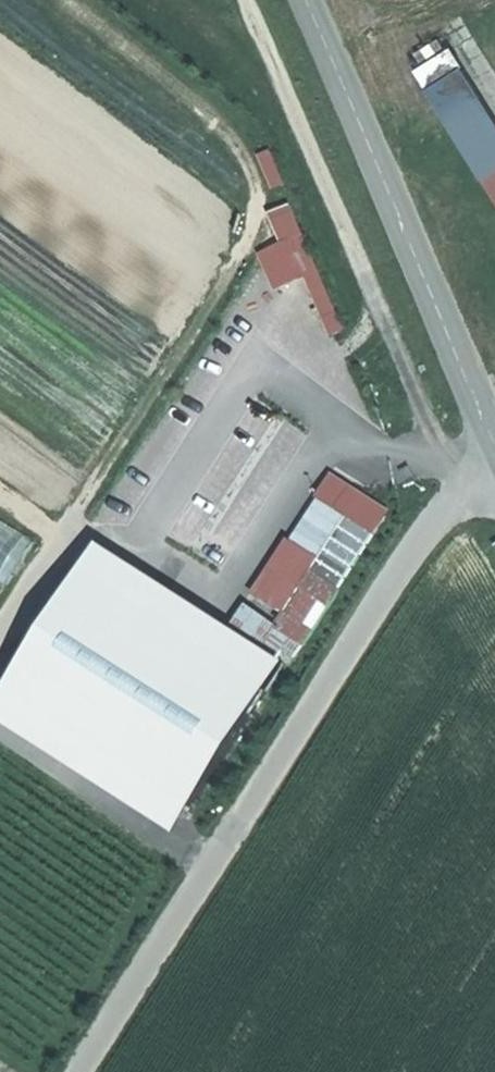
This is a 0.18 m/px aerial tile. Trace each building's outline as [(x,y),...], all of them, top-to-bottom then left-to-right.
[(482,182),(494,173),(494,138),(451,74),(422,94),(482,182)] [(482,182),(494,201),(494,173),(482,182)] [(275,289),(308,277),(330,334),(346,328),(297,200),(270,210),(282,242),(260,250),(275,289)] [(11,582),(41,540),(0,512),(0,575),(11,582)] [(98,542),(0,697),(0,720),(176,830),(285,659),(98,542)]
